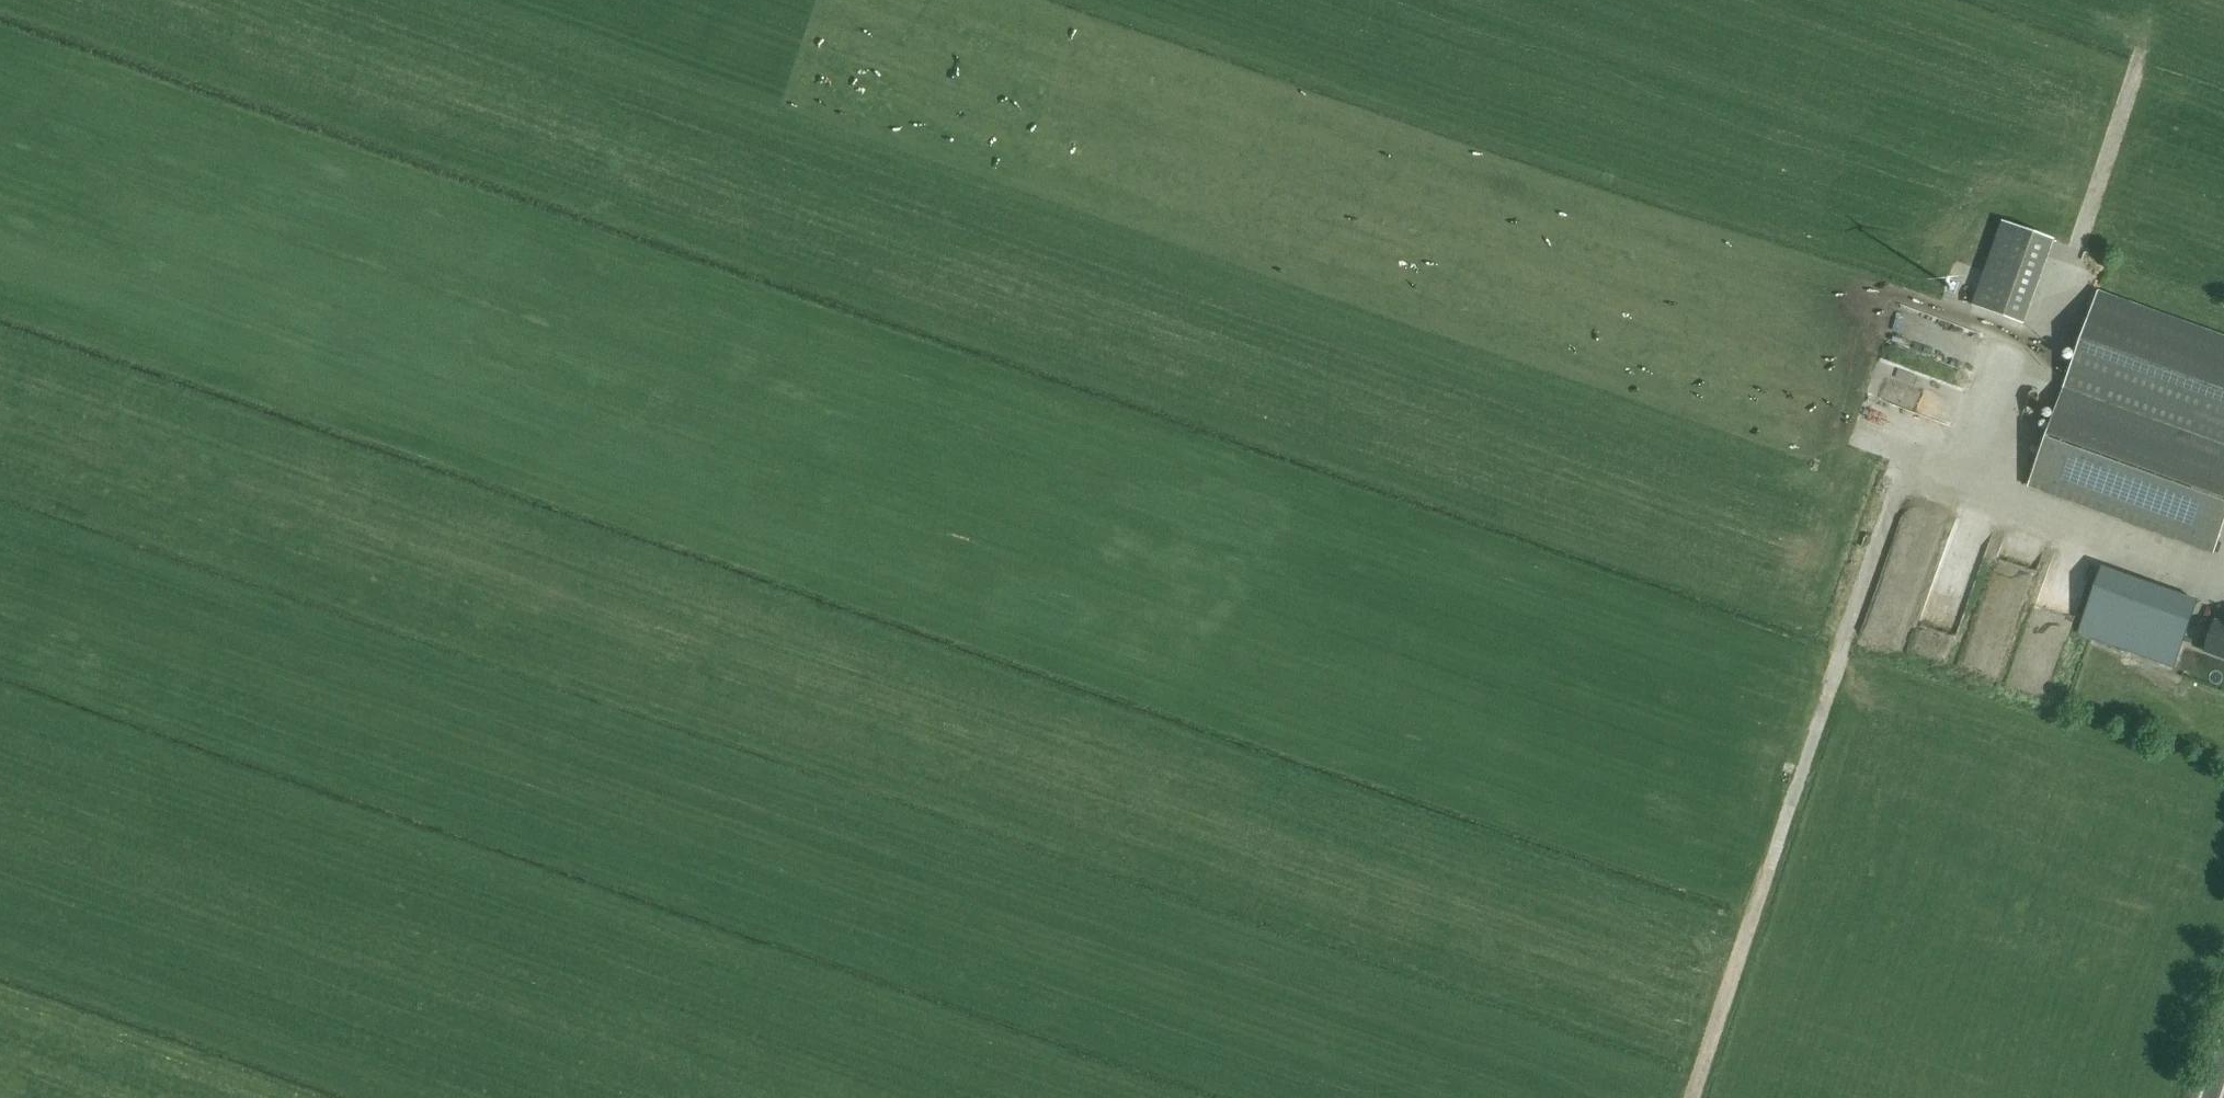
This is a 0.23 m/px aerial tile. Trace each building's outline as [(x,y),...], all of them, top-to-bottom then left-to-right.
[(2100,290),(2030,485),(2213,551),(2223,519),(2223,335),(2100,290)] [(2180,649),(2197,600),(2184,595),(2143,581),(2125,630),(2167,645),(2180,649)] [(1896,644),(1911,600),(1876,588),(1861,631),(1896,644)] [(2090,611),(2091,596),(2077,595),(2076,611),(2090,611)] [(2019,625),(2019,596),(1987,596),(1987,626),(2019,625)] [(2215,621),(2205,650),(2223,657),(2223,624),(2215,621)]
